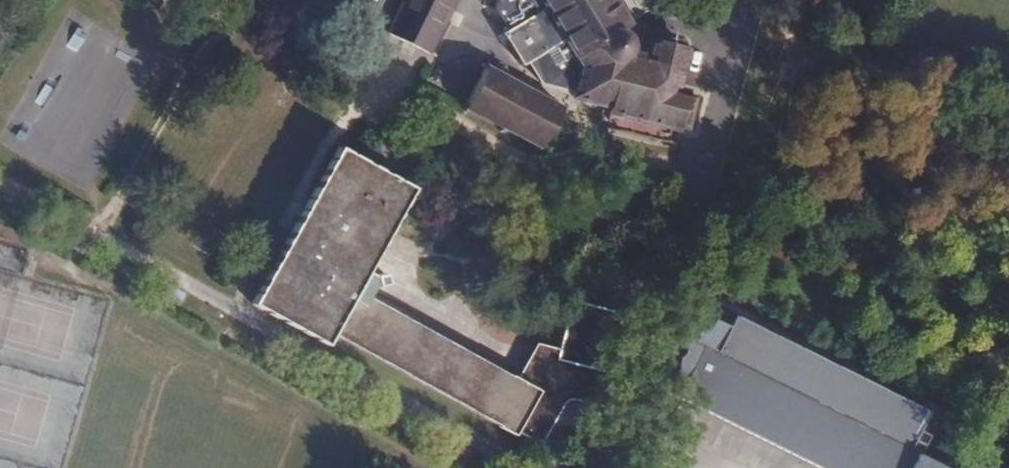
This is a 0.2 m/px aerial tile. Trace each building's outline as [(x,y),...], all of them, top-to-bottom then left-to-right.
[(374,21),(411,45),(439,0),(388,0),(374,21)] [(479,4),(491,25),(485,29),(503,63),(511,59),(523,79),(552,88),(552,90),(587,101),(586,106),(647,124),(649,120),(661,123),(668,96),(664,95),(666,88),(658,85),(669,49),(661,46),(662,40),(645,36),(640,38),(634,39),(632,48),(629,48),(615,44),(615,38),(605,23),(613,18),(603,0),(480,0),(479,4)] [(469,63),(448,95),(520,142),(540,110),(469,63)] [(334,336),(358,294),(417,188),(342,148),(254,305),(328,347),(334,336)] [(562,352),(540,347),(519,382),(358,294),(334,336),(517,437),(519,434),(544,448),(570,402),(578,394),(609,402),(617,368),(604,364),(617,314),(574,303),(562,352)] [(739,311),(736,317),(723,311),(719,320),(711,316),(697,335),(674,383),(847,467),(911,467),(923,444),(944,401),(742,306),(739,311)] [(911,467),(976,467),(923,444),(911,467)]
